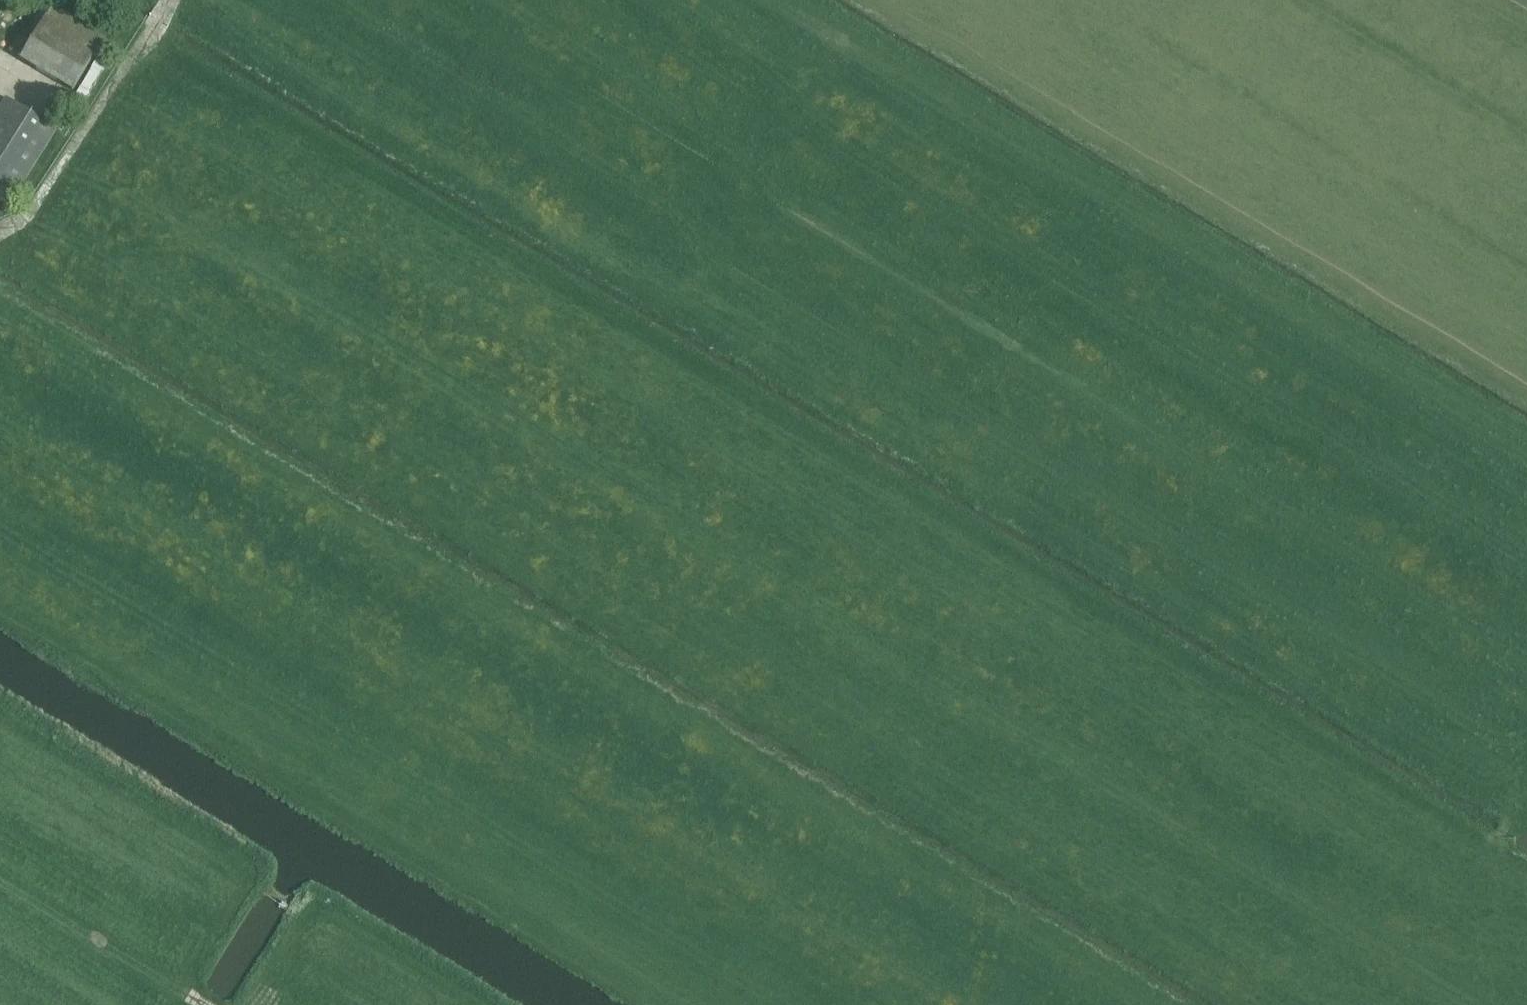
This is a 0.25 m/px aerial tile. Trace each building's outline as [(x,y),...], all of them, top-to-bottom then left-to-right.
[(74,92),(102,43),(49,11),(21,59),(74,92)] [(58,130),(6,97),(0,107),(0,198),(10,205),(58,130)]
